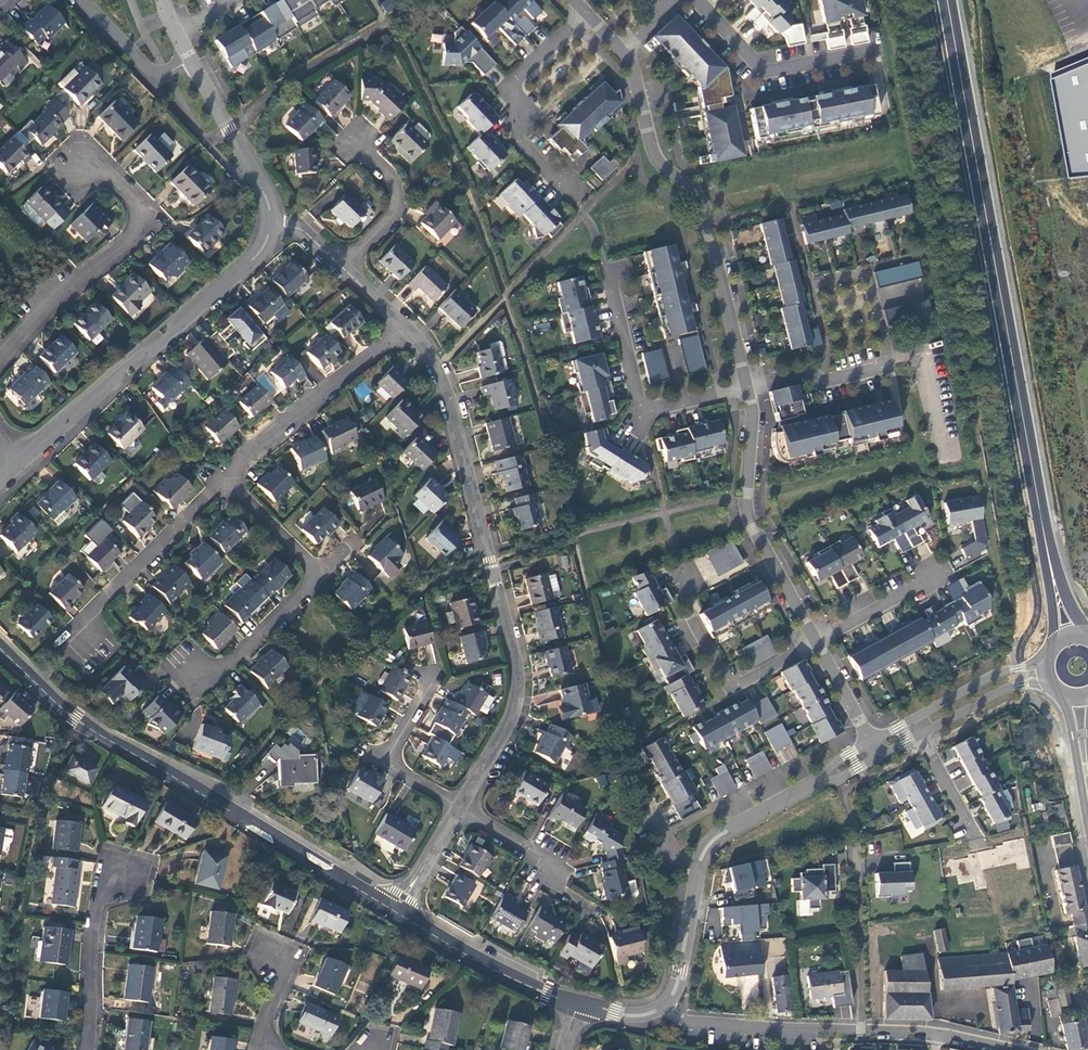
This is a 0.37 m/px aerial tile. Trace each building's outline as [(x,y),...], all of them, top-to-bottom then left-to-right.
[(298,31),(319,18),(315,12),(307,0),(295,0),(295,1),(292,3),(290,0),(286,0),(281,3),(298,31)] [(330,3),(334,9),(340,5),(337,1),(336,0),(307,0),(315,12),(330,3)] [(385,12),(397,7),(394,0),(385,0),(381,2),(385,12)] [(497,7),(526,38),(535,30),(524,18),(520,22),(516,18),(519,15),(518,14),(523,10),(524,10),(532,2),(530,0),(504,0),(497,7)] [(755,8),(746,17),(752,24),(778,0),(748,0),(755,8)] [(752,24),(759,31),(768,23),(778,33),(779,32),(787,24),(790,22),(788,11),(784,7),(786,5),(785,0),(778,0),(752,24)] [(845,47),(842,30),(840,30),(838,20),(840,19),(837,7),(844,5),(847,18),(849,18),(851,28),(849,29),(852,46),(869,42),(865,25),(864,26),(860,26),(858,16),(861,15),(863,15),(860,0),(819,0),(823,22),(825,22),(828,22),(830,32),(827,33),(825,33),(829,50),(845,47)] [(261,18),(277,44),(298,31),(281,3),(267,12),(269,15),(263,20),(261,16),(260,16),(261,18)] [(494,4),(471,26),(488,44),(498,35),(495,31),(498,28),(516,47),(526,38),(497,7),(494,4)] [(844,5),(837,7),(840,19),(847,18),(844,5)] [(63,24),(46,6),(31,21),(30,20),(21,29),(36,45),(45,36),(48,39),(63,24)] [(260,16),(248,24),(249,25),(261,18),(260,16)] [(248,24),(240,29),(255,55),(267,47),(268,49),(277,44),(261,18),(249,25),(248,24)] [(697,86),(702,111),(720,108),(719,102),(731,100),(728,80),(731,77),(684,28),(681,24),(671,34),(666,29),(645,48),(651,55),(660,46),(684,72),(682,74),(688,80),(690,78),(697,86)] [(796,45),(792,26),(789,27),(787,24),(779,32),(786,39),(788,47),(796,45)] [(801,24),(792,26),(796,45),(805,43),(801,24)] [(215,44),(227,62),(242,52),(248,62),(257,56),(255,55),(240,29),(215,44)] [(472,64),(484,77),(496,66),(461,29),(455,34),(455,46),(443,45),(443,67),(463,68),(467,64),(472,64)] [(430,42),(443,43),(443,34),(431,33),(430,42)] [(7,43),(0,50),(0,80),(16,65),(20,69),(27,63),(7,43)] [(268,49),(267,47),(255,55),(257,56),(257,57),(268,49)] [(1066,180),(1087,177),(1087,56),(1050,61),(1066,180)] [(79,106),(101,85),(84,68),(63,90),(79,106)] [(378,80),(359,80),(359,100),(369,100),(383,114),(382,115),(388,122),(406,103),(400,97),(398,99),(378,80)] [(333,81),(314,101),(330,116),(337,108),(336,107),(348,95),(333,81)] [(574,114),(558,128),(558,129),(561,132),(548,143),(559,155),(562,152),(574,165),(586,153),(579,145),(592,133),(595,136),(607,123),(605,121),(619,108),(617,106),(620,102),(618,93),(614,98),(603,86),(587,102),(586,101),(573,113),(574,114)] [(777,115),(751,113),(757,143),(766,141),(766,138),(783,135),(784,137),(800,134),(800,132),(808,130),(809,133),(827,129),(827,127),(835,125),(836,127),(852,124),(851,122),(869,118),(870,121),(879,119),(873,89),(840,95),(840,92),(820,96),(820,99),(794,104),(793,101),(783,103),(784,106),(777,115)] [(487,131),(499,120),(476,96),(471,96),(458,108),(468,119),(468,122),(481,137),(487,131)] [(61,124),(69,116),(54,99),(44,109),(46,110),(26,130),(41,145),(62,125),(61,124)] [(137,124),(115,101),(98,117),(120,141),(137,124)] [(324,122),(305,103),(298,111),(299,112),(286,127),(301,142),(314,128),(317,130),(324,122)] [(706,125),(712,158),(699,161),(700,168),(705,167),(729,162),(728,156),(742,153),(735,116),(723,118),(722,113),(703,116),(705,125),(706,125)] [(417,124),(412,130),(424,142),(429,138),(428,134),(417,124)] [(406,125),(390,141),(397,147),(402,153),(400,155),(409,164),(427,145),(424,142),(412,130),(406,125)] [(501,146),(487,131),(481,137),(468,149),(480,162),(478,164),(485,172),(487,170),(490,173),(498,166),(500,168),(502,167),(504,165),(504,163),(506,161),(506,159),(507,157),(499,148),(501,146)] [(171,157),(150,136),(134,151),(155,173),(171,157)] [(11,139),(0,150),(0,168),(5,174),(19,161),(23,164),(30,158),(11,139)] [(313,148),(293,150),(295,174),(315,173),(313,148)] [(609,166),(603,160),(590,172),(602,184),(619,169),(613,162),(609,166)] [(210,190),(188,167),(171,183),(193,206),(210,190)] [(595,178),(590,182),(597,189),(602,185),(595,178)] [(509,205),(509,208),(519,219),(523,215),(540,199),(527,186),(524,189),(516,181),(500,196),(509,205)] [(41,187),(22,206),(23,211),(36,224),(41,225),(60,206),(41,187)] [(344,223),(350,228),(364,213),(358,207),(346,195),(330,211),(337,218),(338,220),(340,218),(344,223)] [(905,198),(884,203),(889,222),(910,217),(905,198)] [(551,239),(562,227),(551,216),(553,214),(540,199),(523,215),(535,228),(534,229),(536,240),(544,238),(547,235),(551,239)] [(363,202),(358,207),(364,213),(369,208),(363,202)] [(435,202),(428,209),(431,212),(426,217),(420,224),(437,240),(455,222),(435,202)] [(884,203),(863,208),(868,227),(889,222),(884,203)] [(112,223),(93,204),(70,226),(86,243),(96,234),(95,233),(101,227),(104,230),(112,223)] [(868,227),(863,208),(842,213),(844,219),(847,232),(868,227)] [(431,212),(428,209),(423,214),(426,217),(431,212)] [(203,254),(224,233),(209,217),(200,225),(199,224),(186,237),(203,254)] [(338,220),(337,218),(335,219),(336,222),(341,227),(344,223),(340,218),(338,220)] [(822,224),(827,243),(848,238),(847,232),(844,219),(822,224)] [(445,245),(462,226),(457,222),(440,241),(445,245)] [(780,223),(761,227),(766,248),(785,244),(780,223)] [(827,243),(822,224),(801,229),(806,248),(827,243)] [(188,263),(170,244),(147,265),(164,282),(169,278),(176,278),(183,272),(182,269),(188,263)] [(790,265),(785,244),(766,248),(771,269),(774,269),(790,265)] [(414,265),(394,246),(380,262),(399,280),(414,265)] [(644,255),(665,342),(697,334),(695,326),(693,327),(690,316),(687,317),(685,310),(688,309),(686,299),(689,298),(685,283),(682,284),(680,274),(677,274),(675,267),(678,266),(676,256),(678,256),(676,247),(644,255)] [(918,261),(873,272),(877,288),(921,277),(918,261)] [(285,272),(272,283),(286,298),(307,279),(292,262),(284,269),(285,272)] [(790,265),(774,269),(779,290),(798,285),(793,264),(790,265)] [(425,266),(407,285),(414,292),(418,288),(432,302),(447,287),(425,266)] [(149,292),(132,274),(121,284),(123,286),(111,297),(130,316),(141,307),(137,303),(149,292)] [(563,304),(560,305),(562,315),(592,308),(590,296),(585,297),(584,291),(586,290),(583,278),(558,284),(563,304)] [(798,285),(779,290),(784,311),(801,307),(803,306),(798,285)] [(262,324),(283,306),(268,290),(248,306),(262,324)] [(453,292),(438,308),(459,328),(475,313),(453,292)] [(927,299),(882,310),(886,326),(931,315),(927,299)] [(94,303),(72,324),(89,342),(90,342),(95,346),(102,339),(97,334),(111,320),(94,303)] [(363,323),(349,307),(329,323),(342,338),(351,330),(353,332),(363,323)] [(801,307),(784,311),(781,311),(786,332),(806,328),(801,307)] [(561,315),(565,334),(572,333),(575,345),(600,339),(592,308),(562,315),(561,315)] [(265,339),(239,310),(226,322),(230,325),(234,330),(244,341),(242,344),(249,353),(265,339)] [(230,325),(218,335),(223,341),(234,330),(230,325)] [(806,328),(786,332),(792,354),(810,349),(811,353),(822,350),(813,335),(818,331),(807,334),(806,328)] [(215,331),(207,338),(208,339),(226,360),(234,353),(223,341),(218,335),(215,331)] [(341,355),(325,336),(306,352),(320,369),(333,359),(334,360),(341,355)] [(55,374),(76,353),(60,337),(39,358),(55,374)] [(698,338),(679,343),(680,348),(695,344),(702,375),(707,374),(698,338)] [(226,360),(208,339),(187,357),(210,383),(230,365),(226,360)] [(695,344),(680,348),(688,379),(702,375),(695,344)] [(478,368),(481,379),(502,373),(496,348),(478,352),(481,367),(478,368)] [(662,352),(647,355),(655,387),(669,383),(662,352)] [(580,394),(611,386),(609,376),(607,377),(605,377),(603,368),(605,368),(602,355),(572,363),(575,374),(578,374),(580,381),(577,385),(580,394)] [(647,355),(642,357),(650,388),(655,387),(647,355)] [(299,383),(305,377),(288,357),(270,372),(284,389),(295,379),(299,383)] [(42,393),(50,385),(32,366),(24,373),(26,374),(9,390),(24,406),(40,391),(42,393)] [(376,384),(391,399),(406,384),(398,376),(400,373),(393,366),(376,384)] [(191,387),(174,368),(166,375),(167,375),(151,389),(165,404),(180,392),(182,394),(191,387)] [(516,406),(510,380),(481,387),(484,397),(489,395),(494,411),(516,406)] [(264,409),(271,402),(258,386),(238,403),(251,418),(263,407),(264,409)] [(591,414),(594,424),(608,421),(607,417),(615,415),(611,402),(606,403),(605,399),(614,397),(611,386),(580,394),(585,415),(591,414)] [(827,419),(804,424),(802,418),(804,417),(797,389),(788,391),(770,395),(778,425),(779,425),(780,430),(774,432),(773,443),(774,454),(776,461),(778,464),(782,466),(787,466),(804,462),(803,458),(809,457),(810,461),(820,458),(819,454),(834,451),(833,446),(848,442),(850,447),(873,441),(873,445),(883,443),(882,439),(898,435),(890,404),(872,408),(842,415),(843,418),(830,421),(831,424),(828,425),(827,419)] [(402,439),(422,418),(411,408),(410,409),(402,401),(386,418),(399,430),(396,433),(402,439)] [(230,435),(238,428),(224,411),(205,428),(218,443),(229,434),(230,435)] [(143,430),(126,412),(117,420),(119,421),(107,434),(122,450),(143,430)] [(508,418),(486,424),(492,452),(515,446),(508,418)] [(347,420),(321,431),(331,455),(346,448),(347,442),(355,439),(347,420)] [(719,422),(687,429),(693,454),(712,450),(714,447),(724,444),(719,422)] [(606,429),(584,435),(587,448),(586,449),(588,455),(594,459),(591,464),(608,474),(609,472),(623,449),(614,443),(612,447),(608,445),(610,443),(606,429)] [(693,454),(687,429),(676,432),(677,437),(669,439),(669,437),(656,440),(659,452),(663,451),(666,463),(682,459),(683,463),(695,460),(693,454)] [(421,471),(437,454),(418,436),(402,452),(421,471)] [(325,459),(315,437),(290,449),(300,471),(325,459)] [(110,461),(94,445),(73,464),(90,482),(92,479),(98,485),(105,477),(100,472),(110,461)] [(639,459),(623,449),(609,472),(625,482),(627,480),(632,484),(651,479),(647,466),(638,461),(639,459)] [(521,455),(495,461),(498,474),(501,473),(506,492),(528,486),(523,466),(524,466),(521,455)] [(274,503),(294,484),(278,468),(270,476),(268,474),(263,479),(262,478),(256,485),(274,503)] [(171,510),(191,490),(176,474),(169,481),(164,480),(153,491),(171,510)] [(432,513),(446,498),(440,493),(435,488),(437,486),(430,479),(414,495),(432,513)] [(383,501),(373,480),(349,491),(358,510),(372,504),(373,506),(383,501)] [(75,499),(58,482),(50,490),(51,491),(37,505),(52,520),(61,511),(63,512),(75,499)] [(535,493),(514,499),(517,508),(514,509),(520,531),(540,526),(534,504),(537,503),(535,493)] [(909,507),(894,516),(910,544),(912,548),(923,542),(919,535),(917,536),(913,528),(929,519),(916,496),(906,501),(909,507)] [(971,521),(973,532),(983,530),(978,498),(945,504),(948,525),(957,524),(971,521)] [(149,510),(142,503),(122,522),(139,538),(145,532),(144,531),(155,520),(147,512),(149,510)] [(338,525),(323,509),(301,531),(314,545),(328,531),(330,533),(338,525)] [(899,550),(910,544),(894,516),(891,509),(882,514),(884,517),(875,522),(877,526),(869,531),(878,549),(888,544),(887,542),(893,539),(899,550)] [(36,533),(17,514),(10,521),(11,523),(0,534),(0,536),(16,553),(36,533)] [(231,517),(208,538),(222,552),(237,538),(240,541),(248,534),(231,517)] [(459,541),(460,541),(448,529),(447,531),(439,524),(426,539),(444,557),(459,541)] [(983,530),(973,532),(975,543),(985,541),(983,530)] [(387,577),(399,566),(394,561),(401,554),(392,545),(396,540),(389,534),(378,545),(379,547),(368,557),(387,577)] [(839,542),(828,548),(848,584),(859,578),(851,564),(863,557),(852,538),(841,545),(839,542)] [(118,554),(104,539),(86,557),(101,573),(108,566),(107,564),(118,554)] [(986,547),(985,541),(975,543),(961,550),(966,558),(986,547)] [(733,543),(720,548),(732,570),(744,564),(733,543)] [(201,581),(221,563),(202,544),(196,550),(194,549),(188,554),(192,557),(184,564),(201,581)] [(899,550),(901,554),(912,548),(910,544),(899,550)] [(720,548),(706,552),(719,577),(732,570),(720,548)] [(848,584),(828,548),(818,554),(819,556),(806,564),(817,583),(826,577),(827,574),(830,575),(838,590),(848,584)] [(567,556),(560,557),(562,568),(569,567),(567,556)] [(257,573),(250,580),(267,597),(289,576),(274,560),(260,574),(257,573)] [(189,582),(173,566),(152,587),(169,605),(177,598),(175,596),(189,582)] [(649,572),(632,578),(639,591),(635,594),(647,617),(673,603),(666,589),(660,592),(649,572)] [(372,591),(355,574),(334,595),(350,610),(363,597),(365,599),(372,591)] [(545,574),(525,579),(531,606),(553,600),(551,592),(560,590),(556,574),(546,576),(545,574)] [(64,609),(82,590),(68,575),(49,594),(64,609)] [(475,575),(468,576),(470,585),(478,583),(475,575)] [(700,615),(714,639),(771,607),(766,598),(763,592),(756,580),(750,583),(742,588),(736,592),(737,595),(732,597),(727,601),(716,606),(706,612),(700,615)] [(966,627),(982,618),(980,614),(989,609),(987,596),(979,581),(968,588),(967,594),(953,602),(963,621),(966,627)] [(259,604),(243,587),(224,606),(242,624),(249,616),(248,615),(259,604)] [(164,611),(148,595),(140,603),(141,605),(128,618),(133,623),(138,623),(145,630),(164,611)] [(456,630),(478,624),(471,598),(450,604),(456,630)] [(963,621),(953,602),(945,606),(946,607),(936,613),(933,607),(925,611),(939,636),(957,626),(956,625),(963,621)] [(40,633),(53,621),(37,606),(17,625),(31,640),(39,632),(40,633)] [(555,607),(533,613),(541,643),(566,637),(563,626),(560,627),(555,607)] [(216,649),(236,630),(218,612),(208,622),(208,628),(201,635),(216,649)] [(910,621),(900,626),(915,652),(933,642),(919,617),(910,622),(910,621)] [(648,657),(670,645),(657,621),(637,632),(645,645),(642,647),(648,657)] [(402,653),(426,647),(427,647),(421,626),(397,631),(402,653)] [(892,632),(884,637),(897,662),(915,652),(900,626),(892,631),(892,632)] [(483,632),(459,638),(467,664),(487,658),(484,648),(487,647),(483,632)] [(742,649),(746,656),(771,642),(767,636),(742,649)] [(875,640),(865,645),(880,671),(897,662),(884,637),(875,642),(875,640)] [(746,656),(753,668),(778,655),(771,642),(746,656)] [(670,645),(648,657),(656,671),(659,669),(669,686),(687,675),(694,672),(685,655),(678,659),(670,645)] [(857,651),(848,656),(862,681),(880,671),(865,645),(856,650),(857,651)] [(564,647),(544,652),(547,668),(549,667),(552,678),(571,673),(564,647)] [(274,680),(287,667),(271,650),(251,672),(268,690),(276,682),(274,680)] [(804,661),(781,673),(791,691),(794,690),(812,680),(808,673),(810,671),(804,661)] [(98,693),(105,699),(115,690),(121,696),(128,703),(147,685),(140,678),(138,680),(124,667),(98,693)] [(411,679),(396,670),(393,668),(379,691),(397,702),(411,679)] [(669,686),(665,688),(670,696),(671,695),(684,717),(704,706),(687,675),(669,686)] [(812,680),(794,690),(803,707),(824,696),(818,686),(816,688),(812,680)] [(471,713),(475,715),(487,695),(469,684),(461,698),(458,696),(454,703),(471,713)] [(584,684),(560,690),(564,706),(558,708),(561,721),(598,713),(594,699),(588,699),(584,684)] [(268,702),(254,687),(248,693),(240,685),(232,692),(234,695),(230,699),(230,702),(223,708),(238,723),(251,710),(255,710),(259,705),(262,707),(268,702)] [(115,690),(105,699),(111,705),(121,696),(115,690)] [(350,713),(356,717),(368,696),(362,692),(359,694),(349,710),(350,713)] [(14,693),(0,709),(0,720),(2,721),(7,715),(20,726),(34,710),(14,693)] [(181,717),(158,696),(144,711),(150,717),(146,725),(157,730),(164,736),(181,717)] [(375,728),(388,707),(368,696),(356,717),(375,728)] [(824,696),(803,707),(813,725),(831,715),(827,707),(829,706),(824,696)] [(769,721),(778,716),(770,703),(767,698),(759,702),(769,721)] [(471,713),(454,703),(450,701),(436,725),(454,736),(462,722),(465,724),(471,713)] [(751,707),(747,701),(740,705),(739,703),(728,708),(741,731),(758,721),(751,707)] [(761,726),(769,721),(759,702),(751,707),(758,721),(761,726)] [(723,741),(741,731),(728,708),(718,714),(719,716),(712,720),(723,741)] [(831,715),(813,725),(811,726),(821,744),(843,732),(837,721),(835,722),(831,715)] [(723,741),(712,720),(705,724),(703,722),(693,728),(695,732),(700,741),(705,750),(723,741)] [(192,749),(213,758),(215,752),(220,750),(225,752),(230,739),(219,734),(217,730),(202,724),(192,749)] [(782,724),(765,733),(776,752),(792,743),(782,724)] [(572,738),(551,725),(535,753),(553,764),(566,744),(568,745),(572,738)] [(700,741),(695,732),(689,736),(694,744),(700,741)] [(439,767),(452,747),(433,736),(421,756),(439,767)] [(11,745),(31,748),(32,741),(12,737),(11,745)] [(663,738),(643,749),(648,759),(650,758),(655,766),(673,756),(663,738)] [(981,755),(971,738),(953,747),(967,773),(984,764),(979,756),(981,755)] [(26,775),(27,768),(32,765),(29,761),(31,748),(11,745),(10,744),(7,762),(0,761),(0,770),(26,775)] [(215,752),(213,758),(221,761),(225,752),(220,750),(215,752)] [(763,751),(754,756),(758,762),(766,758),(763,751)] [(96,768),(72,755),(63,771),(87,784),(96,768)] [(277,759),(278,782),(284,782),(284,788),(294,788),(294,785),(316,784),(315,755),(297,756),(298,758),(277,759)] [(682,773),(673,756),(655,766),(659,774),(657,775),(662,784),(682,773)] [(754,756),(746,760),(749,767),(758,762),(754,756)] [(766,758),(758,762),(765,775),(773,770),(766,758)] [(758,762),(749,767),(756,779),(765,775),(758,762)] [(988,772),(984,764),(967,773),(981,798),(999,788),(990,771),(988,772)] [(374,775),(360,767),(358,770),(372,779),(374,775)] [(691,769),(686,771),(691,781),(696,778),(691,769)] [(914,769),(896,779),(898,782),(891,786),(901,804),(908,800),(910,804),(928,795),(914,769)] [(26,775),(0,770),(0,779),(4,780),(1,795),(22,798),(24,788),(30,784),(26,779),(26,775)] [(372,779),(358,770),(346,790),(371,805),(384,782),(374,775),(372,779)] [(536,807),(548,786),(524,771),(512,792),(536,807)] [(682,773),(662,784),(673,805),(687,797),(692,794),(697,792),(691,781),(686,771),(682,773)] [(727,771),(719,775),(722,781),(731,777),(727,771)] [(605,774),(597,776),(600,787),(608,785),(605,774)] [(719,775),(711,780),(714,786),(722,781),(719,775)] [(731,777),(722,781),(729,794),(738,790),(731,777)] [(710,778),(704,781),(708,789),(714,786),(711,780),(710,778)] [(729,794),(722,781),(714,786),(721,799),(729,794)] [(146,801),(113,785),(102,808),(125,819),(124,823),(134,827),(146,801)] [(1000,788),(999,788),(981,798),(986,806),(984,807),(994,825),(1010,820),(1010,816),(1007,811),(1012,808),(1010,797),(1006,790),(1002,792),(1000,788)] [(692,794),(687,797),(691,805),(696,802),(692,794)] [(942,820),(928,795),(910,804),(912,809),(906,812),(916,830),(922,827),(924,830),(942,820)] [(584,810),(561,797),(547,819),(557,824),(559,820),(574,828),(584,810)] [(687,797),(673,805),(682,820),(701,810),(696,802),(691,805),(687,797)] [(196,820),(166,801),(154,822),(184,840),(196,820)] [(1065,820),(1063,806),(1054,808),(1056,821),(1065,820)] [(415,832),(387,814),(375,835),(404,852),(415,832)] [(605,852),(607,860),(619,857),(623,855),(618,834),(609,829),(611,825),(593,815),(581,837),(590,842),(595,842),(599,844),(600,849),(605,852)] [(889,816),(882,820),(885,825),(892,821),(889,816)] [(77,852),(80,823),(55,821),(52,849),(77,852)] [(11,829),(4,828),(1,843),(9,845),(12,843),(14,832),(11,829)] [(1070,832),(1051,837),(1054,848),(1073,844),(1070,832)] [(1,843),(0,851),(8,852),(9,845),(1,843)] [(471,845),(458,867),(478,878),(484,867),(489,868),(492,863),(489,859),(490,856),(471,845)] [(218,890),(226,856),(204,851),(195,884),(218,890)] [(76,869),(78,860),(53,857),(52,867),(56,868),(52,905),(75,907),(79,870),(76,869)] [(603,888),(606,898),(628,893),(625,881),(619,857),(607,860),(601,862),(603,870),(602,871),(604,880),(606,887),(603,888)] [(894,863),(895,874),(876,874),(877,898),(892,898),(891,895),(903,894),(903,891),(911,891),(910,863),(894,863)] [(801,873),(801,879),(792,879),(793,892),(801,892),(802,900),(808,900),(809,909),(820,909),(820,900),(825,899),(824,892),(828,892),(835,892),(834,865),(823,865),(823,869),(807,870),(807,873),(801,873)] [(1084,909),(1075,866),(1055,870),(1065,915),(1071,914),(1073,925),(1087,922),(1087,908),(1084,909)] [(768,886),(766,868),(751,870),(753,888),(768,886)] [(461,908),(475,885),(457,875),(444,898),(461,908)] [(636,893),(633,879),(625,881),(628,893),(629,897),(635,895),(636,893)] [(297,894),(271,882),(261,905),(272,911),(273,908),(287,914),(297,894)] [(517,900),(506,893),(505,894),(502,898),(514,905),(517,900)] [(527,913),(514,905),(502,898),(491,919),(515,934),(527,913)] [(348,912),(320,900),(311,921),(338,934),(348,912)] [(755,931),(769,930),(767,903),(720,906),(721,925),(741,924),(742,940),(755,939),(755,931)] [(552,912),(541,905),(519,942),(525,946),(529,939),(527,938),(531,930),(536,933),(534,937),(544,944),(547,939),(553,944),(564,927),(563,922),(552,915),(552,912)] [(229,947),(234,914),(211,911),(207,944),(229,947)] [(162,919),(137,915),(132,949),(157,953),(162,919)] [(1073,925),(1075,936),(1073,937),(1078,967),(1087,965),(1087,922),(1073,925)] [(66,965),(71,931),(44,927),(39,962),(66,965)] [(610,937),(618,965),(627,963),(625,957),(642,952),(640,944),(642,944),(637,927),(623,930),(624,934),(617,935),(610,937)] [(934,931),(937,952),(947,950),(943,930),(934,931)] [(577,937),(570,933),(557,954),(566,960),(569,955),(590,968),(603,947),(580,933),(577,937)] [(741,976),(761,974),(759,943),(739,944),(741,976)] [(741,976),(739,944),(722,945),(724,977),(741,976)] [(1012,981),(1052,973),(1046,945),(1006,954),(938,960),(941,990),(1012,984),(1012,981)] [(883,1021),(929,1022),(922,955),(901,957),(901,972),(884,971),(883,1021)] [(428,969),(397,956),(389,976),(420,989),(428,969)] [(334,995),(346,966),(326,958),(314,986),(334,995)] [(784,961),(774,963),(775,975),(786,973),(784,961)] [(148,1003),(153,968),(131,965),(130,974),(127,974),(124,999),(148,1003)] [(838,972),(807,976),(810,1000),(842,995),(838,972)] [(787,975),(772,977),(777,1014),(792,1011),(787,975)] [(230,1015),(235,980),(214,977),(209,1012),(230,1015)] [(1011,987),(992,989),(999,1035),(1013,1033),(1028,1032),(1028,1010),(1014,1010),(1011,987)] [(1067,988),(1056,991),(1057,999),(1059,1007),(1070,1005),(1067,988)] [(63,1021),(67,993),(43,990),(39,1018),(63,1021)] [(1052,1018),(1061,1016),(1059,1007),(1057,999),(1048,1002),(1052,1018)] [(338,1016),(306,1003),(298,1023),(329,1036),(338,1016)] [(836,1018),(851,1017),(850,1005),(835,1007),(836,1018)] [(424,1049),(430,1049),(447,1049),(448,1045),(454,1046),(460,1012),(435,1008),(429,1040),(426,1039),(424,1049)] [(151,1022),(127,1019),(123,1049),(146,1049),(151,1022)] [(529,1026),(508,1020),(501,1047),(511,1049),(523,1049),(529,1026)] [(1087,1047),(1087,1040),(1084,1020),(1062,1025),(1067,1049),(1075,1049),(1087,1047)] [(211,1037),(209,1049),(232,1049),(233,1039),(211,1037)] [(32,1042),(28,1049),(49,1049),(32,1042)]
